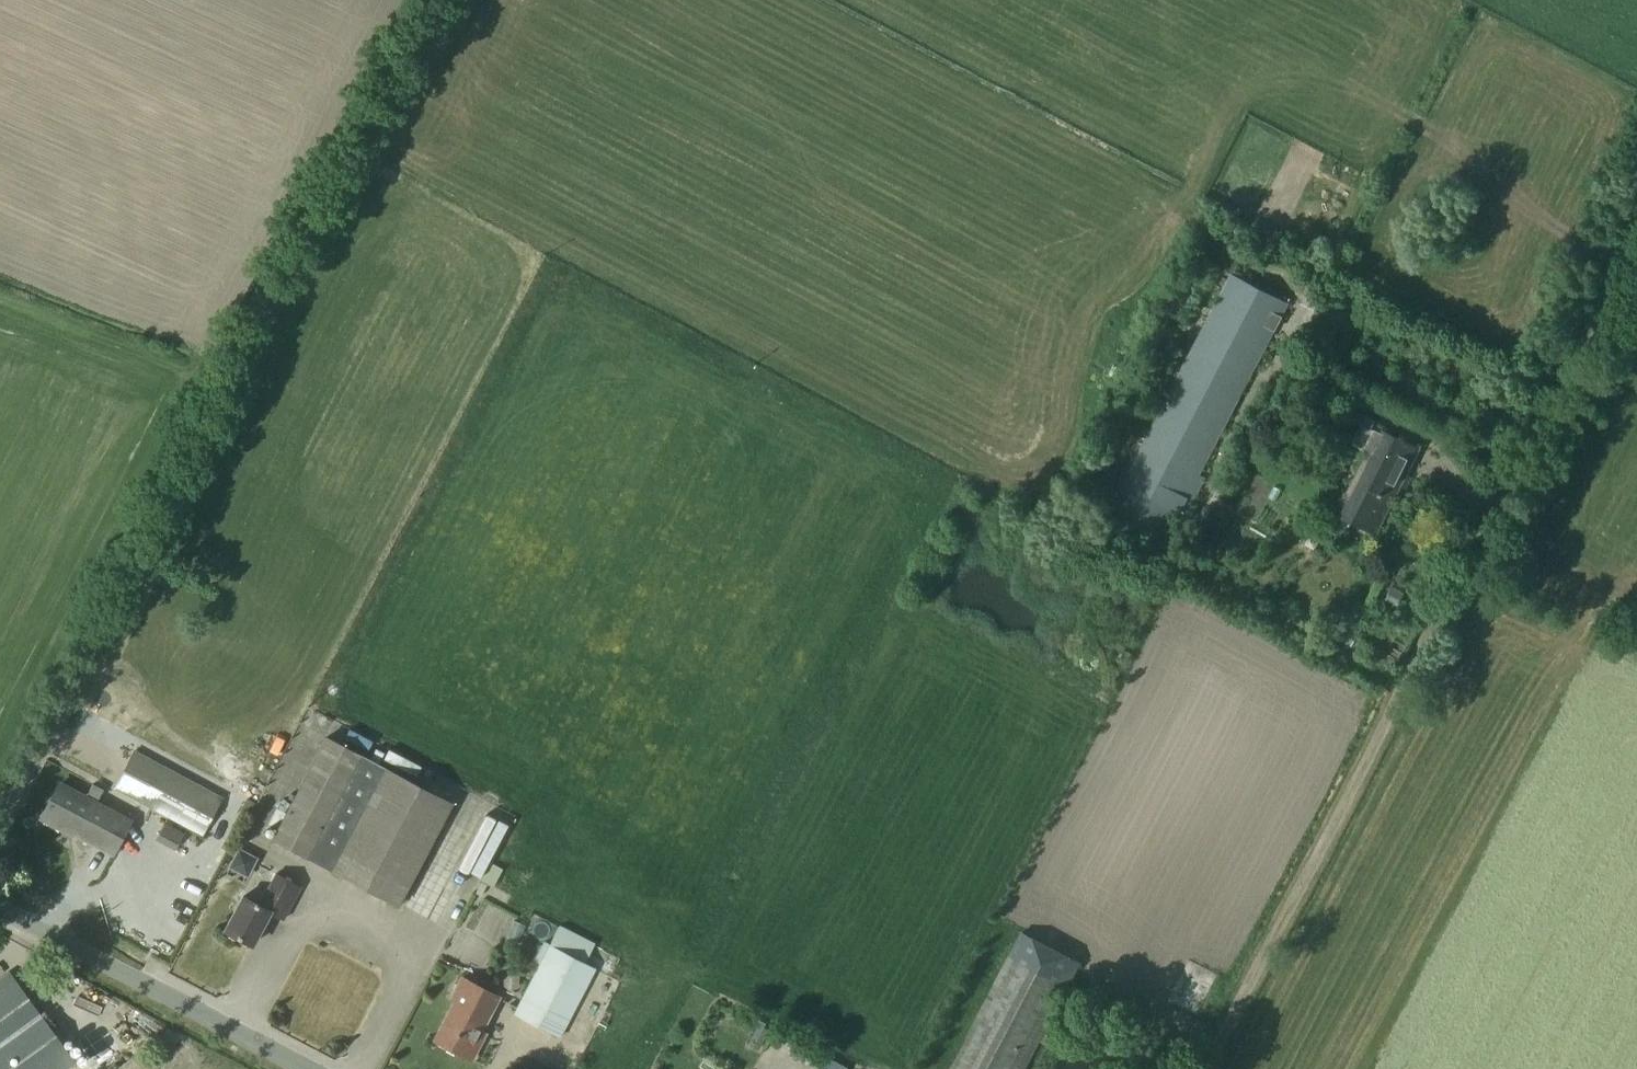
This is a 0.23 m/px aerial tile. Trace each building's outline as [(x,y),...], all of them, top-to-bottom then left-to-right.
[(1230,274),(1106,513),(1167,543),(1187,499),(1193,502),(1205,478),(1200,475),(1289,304),(1230,274)] [(1368,453),(1336,513),(1374,533),(1418,450),(1372,426),(1360,449),(1368,453)] [(1393,585),(1386,601),(1398,606),(1405,590),(1393,585)] [(1364,630),(1354,647),(1364,653),(1374,636),(1364,630)] [(102,733),(112,715),(82,699),(51,756),(201,836),(223,799),(211,793),(217,782),(178,762),(173,772),(102,733)] [(325,737),(271,840),(398,907),(453,804),(325,737)] [(60,784),(42,819),(111,855),(129,821),(94,803),(100,791),(93,788),(87,800),(60,784)] [(459,804),(429,857),(462,875),(491,822),(459,804)] [(163,827),(157,837),(178,847),(183,838),(163,827)] [(239,852),(230,869),(248,878),(256,862),(239,852)] [(485,854),(470,885),(490,894),(504,863),(485,854)] [(244,895),(225,931),(252,945),(269,913),(282,920),(298,888),(272,874),(257,902),(244,895)] [(504,919),(498,939),(510,943),(517,923),(504,919)] [(548,945),(513,1014),(561,1037),(595,970),(548,945)] [(1005,964),(950,1068),(1025,1068),(1063,995),(1005,964)] [(9,972),(0,978),(0,1068),(63,1068),(74,1061),(59,1042),(47,1024),(9,972)] [(517,990),(517,977),(504,977),(504,990),(517,990)] [(454,1000),(434,1040),(471,1059),(484,1034),(481,1032),(489,1017),(487,1016),(496,998),(458,978),(448,997),(454,1000)]
